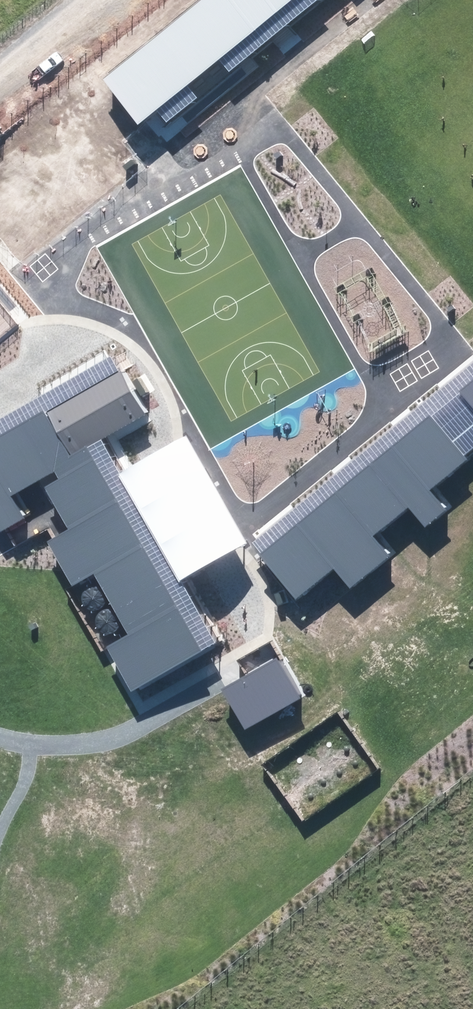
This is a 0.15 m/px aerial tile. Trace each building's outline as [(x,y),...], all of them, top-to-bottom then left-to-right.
[(101,78),(137,123),(155,109),(186,84),(218,58),(291,0),(199,0),(101,78)] [(218,58),(229,72),(317,0),(291,0),(218,58)] [(166,122),(197,97),(186,84),(155,109),(166,122)] [(0,418),(0,436),(118,372),(111,359),(109,356),(0,418)] [(260,554),(429,415),(464,455),(472,448),(472,408),(459,391),(472,379),(472,362),(462,371),(252,543),(260,554)] [(122,370),(118,372),(0,436),(0,530),(1,531),(24,519),(10,496),(54,471),(58,479),(44,487),(68,530),(52,539),(47,542),(62,570),(71,586),(93,574),(128,634),(107,647),(131,691),(135,688),(202,652),(87,448),(101,439),(145,412),(122,370)] [(459,391),(472,408),(472,379),(459,391)] [(464,455),(429,415),(260,554),(295,600),(333,569),(350,588),(389,556),(372,536),(408,507),(425,527),(446,510),(429,490),(467,459),(464,455)] [(119,475),(179,581),(189,575),(246,543),(185,435),(119,475)] [(101,439),(87,448),(202,652),(215,643),(179,581),(119,475),(101,439)] [(78,603),(80,607),(83,610),(87,612),(91,612),(96,611),(99,609),(102,605),(103,601),(103,597),(102,593),(99,589),(95,587),(91,586),(87,587),(84,588),(81,591),(79,594),(78,598),(78,603)] [(93,627),(95,631),(98,634),(102,636),(106,637),(110,636),(114,633),(117,630),(118,626),(118,621),(116,617),(113,614),(110,612),(106,611),(102,611),(98,613),(95,616),(93,619),(92,623),(93,627)] [(280,656),(221,688),(244,729),(305,695),(280,656)]
